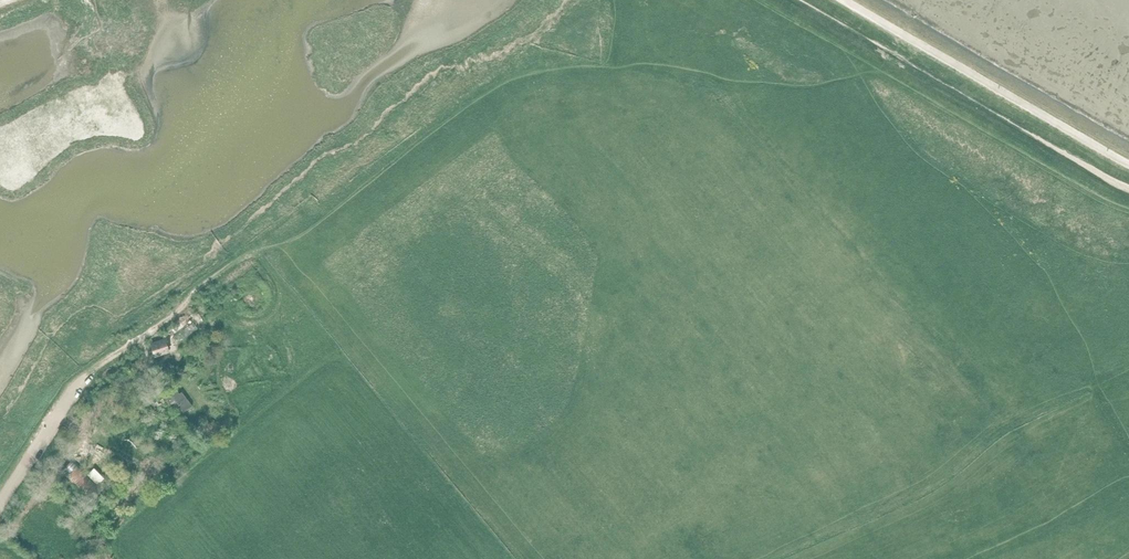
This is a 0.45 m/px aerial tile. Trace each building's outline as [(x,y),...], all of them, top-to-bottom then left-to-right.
[(194,324),(174,338),(178,344),(198,329),(194,324)] [(167,341),(152,346),(156,356),(171,352),(167,341)] [(175,386),(163,395),(173,409),(179,405),(185,413),(193,406),(183,392),(181,394),(175,386)] [(72,460),(62,471),(95,504),(108,491),(100,483),(98,485),(72,460)]
